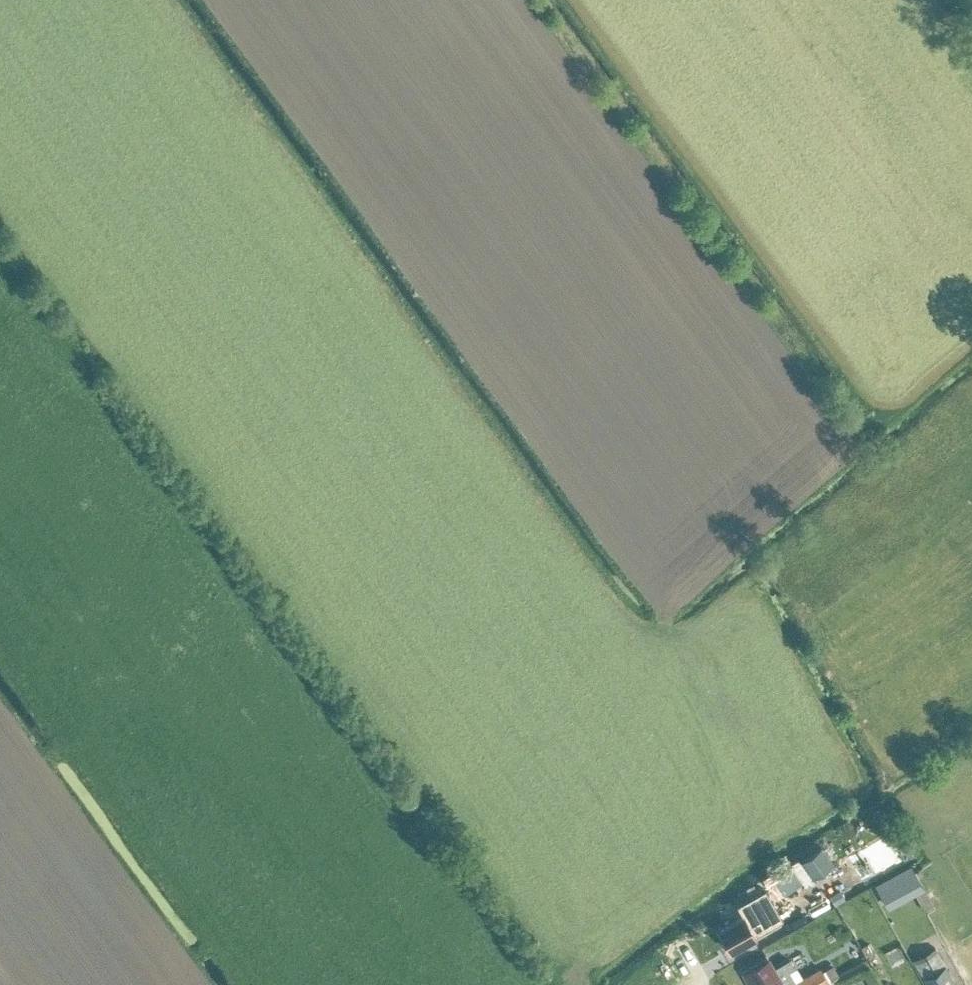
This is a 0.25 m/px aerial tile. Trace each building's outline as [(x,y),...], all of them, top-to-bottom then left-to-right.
[(898,827),(848,855),(864,884),(914,855),(898,827)] [(824,834),(816,840),(821,849),(830,844),(824,834)] [(908,863),(874,882),(886,902),(920,883),(912,870),(909,864),(908,863)] [(744,913),(718,927),(729,949),(757,933),(783,919),(766,888),(739,903),(744,913)] [(928,984),(957,984),(935,944),(912,957),(928,984)] [(750,984),(751,984),(754,983),(754,984),(818,984),(827,980),(820,966),(810,972),(809,970),(802,974),(797,965),(795,967),(790,958),(774,967),(768,957),(742,971),(750,984)]
